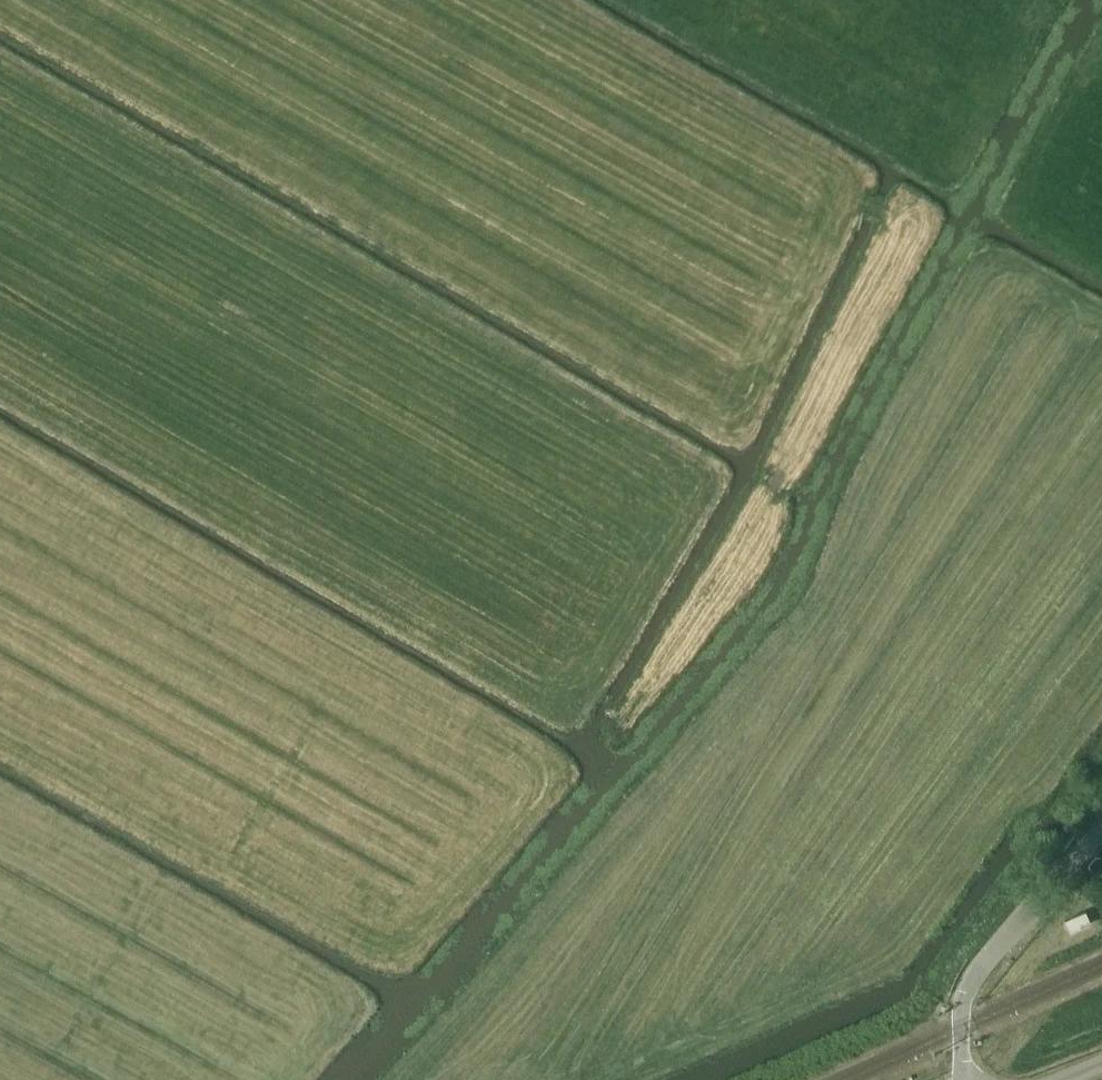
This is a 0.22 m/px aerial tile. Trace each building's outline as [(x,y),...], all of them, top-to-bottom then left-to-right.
[(1086,911),(1065,920),(1070,933),(1092,924),(1086,911)]
